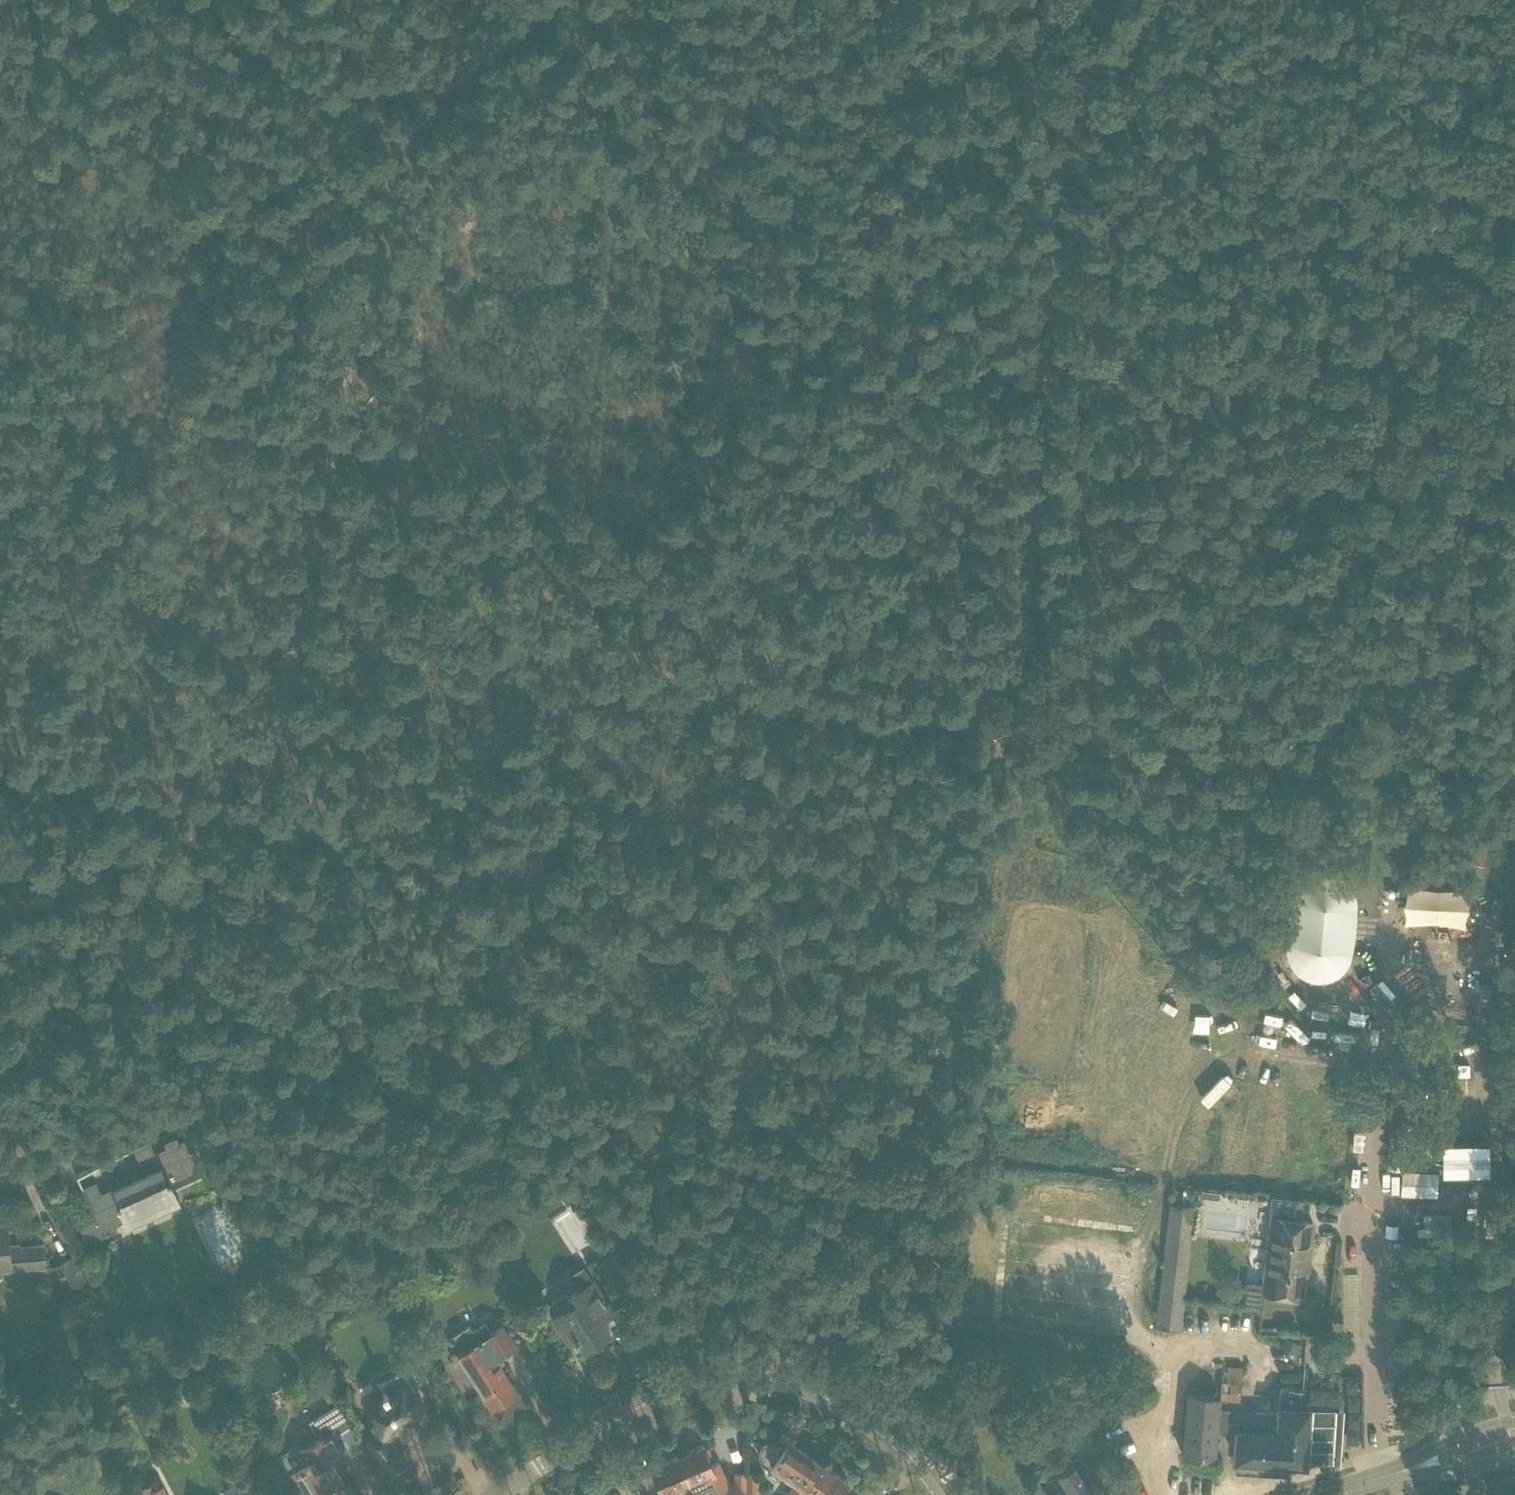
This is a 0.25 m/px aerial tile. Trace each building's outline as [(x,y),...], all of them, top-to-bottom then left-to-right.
[(111,1213),(119,1209),(124,1221),(178,1196),(171,1179),(200,1166),(192,1149),(188,1151),(182,1138),(177,1140),(175,1136),(164,1141),(166,1145),(155,1150),(149,1138),(133,1147),(144,1172),(101,1192),(96,1180),(82,1187),(95,1216),(79,1224),(80,1225),(82,1224),(89,1240),(87,1241),(88,1242),(90,1241),(85,1230),(113,1217),(111,1213)] [(568,1182),(557,1189),(566,1204),(577,1197),(568,1182)] [(1220,1191),(1198,1189),(1198,1196),(1219,1198),(1220,1191)] [(1312,1221),(1296,1219),(1297,1215),(1301,1215),(1303,1198),(1270,1195),(1269,1211),(1271,1211),(1267,1249),(1272,1250),(1268,1285),(1263,1285),(1262,1291),(1301,1295),(1305,1260),(1308,1260),(1312,1221)] [(1179,1327),(1192,1207),(1170,1204),(1157,1325),(1179,1327)] [(45,1265),(43,1243),(9,1246),(7,1226),(0,1227),(0,1271),(45,1265)] [(75,1257),(60,1264),(71,1287),(83,1281),(86,1279),(75,1257)] [(613,1312),(602,1295),(592,1279),(567,1296),(564,1292),(547,1303),(553,1312),(551,1314),(558,1324),(569,1341),(574,1337),(577,1340),(578,1340),(583,1348),(609,1331),(601,1319),(613,1312)] [(1260,1312),(1261,1303),(1243,1301),(1243,1307),(1260,1312)] [(470,1324),(452,1335),(462,1350),(458,1353),(492,1407),(516,1392),(494,1358),(515,1344),(502,1324),(491,1331),(485,1322),(473,1329),(470,1324)] [(1284,1344),(1295,1350),(1299,1342),(1288,1336),(1284,1344)] [(401,1368),(385,1379),(380,1382),(384,1389),(382,1390),(387,1397),(388,1396),(391,1401),(375,1411),(379,1418),(372,1423),(379,1433),(367,1441),(386,1477),(408,1462),(391,1436),(398,1432),(399,1434),(408,1429),(407,1427),(418,1420),(414,1414),(423,1409),(417,1401),(421,1399),(414,1387),(428,1378),(418,1363),(404,1372),(401,1368)] [(1007,1380),(999,1386),(1004,1392),(1011,1386),(1007,1380)] [(1221,1380),(1220,1400),(1240,1401),(1241,1382),(1221,1380)] [(1309,1384),(1309,1401),(1341,1402),(1342,1385),(1309,1384)] [(321,1389),(328,1399),(335,1395),(328,1385),(321,1389)] [(1218,1409),(1217,1429),(1237,1431),(1236,1439),(1235,1459),(1289,1463),(1305,1464),(1305,1461),(1331,1463),(1335,1409),(1321,1408),(1301,1407),(1302,1389),(1282,1388),(1279,1388),(1278,1411),(1254,1409),(1255,1407),(1218,1405),(1218,1409)] [(1187,1395),(1184,1435),(1182,1455),(1214,1458),(1216,1438),(1217,1429),(1218,1409),(1219,1397),(1187,1395)] [(334,1429),(336,1433),(351,1424),(338,1402),(314,1417),(324,1433),(333,1428),(334,1429)] [(983,1420),(996,1418),(994,1405),(981,1406),(983,1420)] [(1343,1408),(1342,1440),(1358,1440),(1359,1408),(1343,1408)] [(300,1450),(296,1444),(278,1455),(298,1488),(304,1484),(311,1494),(330,1494),(335,1492),(329,1483),(341,1476),(328,1457),(345,1446),(336,1433),(334,1429),(300,1450)] [(789,1440),(786,1444),(781,1442),(775,1439),(769,1440),(764,1443),(760,1448),(759,1454),(761,1459),(764,1464),(770,1468),(770,1467),(792,1482),(783,1494),(785,1494),(800,1494),(801,1493),(822,1462),(789,1440)] [(726,1479),(718,1461),(712,1464),(702,1443),(677,1454),(694,1494),(701,1494),(728,1483),(726,1479)] [(677,1454),(651,1466),(663,1493),(673,1489),(676,1494),(694,1494),(677,1454)] [(801,1493),(803,1494),(845,1494),(839,1491),(847,1480),(822,1462),(801,1493)] [(1074,1465),(1059,1474),(1071,1494),(1093,1494),(1074,1465)] [(745,1473),(733,1473),(733,1494),(745,1494),(745,1473)] [(745,1473),(745,1494),(757,1494),(756,1473),(745,1473)] [(139,1489),(142,1494),(167,1494),(162,1485),(153,1490),(150,1484),(139,1489)] [(1041,1485),(1027,1493),(1028,1494),(1047,1494),(1041,1485)]
